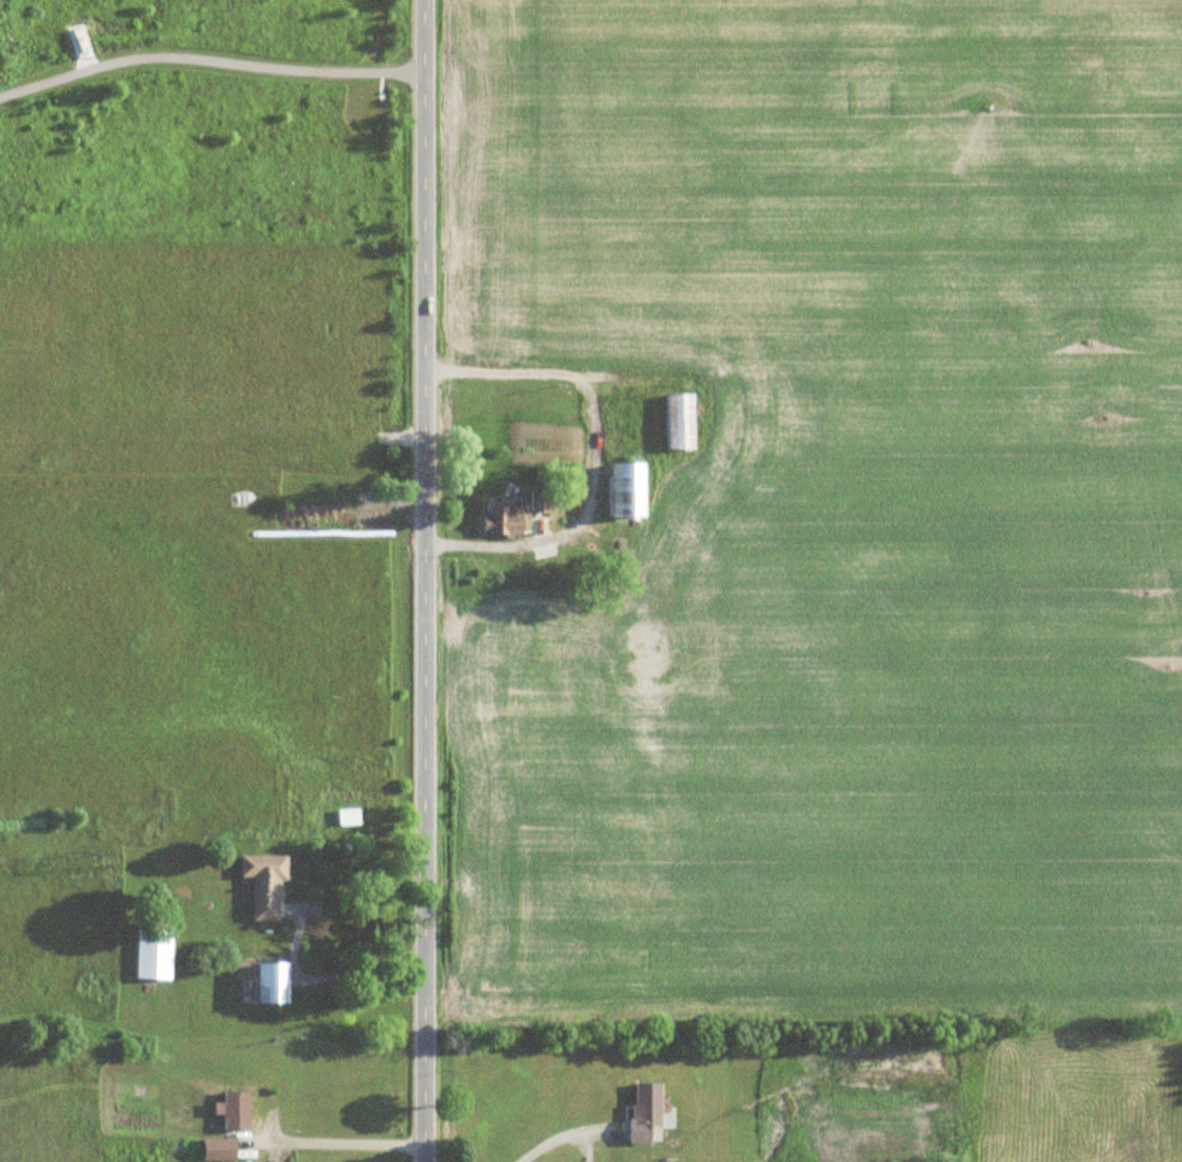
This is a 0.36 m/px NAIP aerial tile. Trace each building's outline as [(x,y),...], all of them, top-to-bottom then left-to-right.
[(688,451),(688,394),(661,394),(661,451),(688,451)] [(639,463),(607,463),(607,518),(639,518),(639,463)] [(545,512),(545,493),(528,493),(528,512),(545,512)] [(517,535),(517,507),(480,507),(480,535),(517,535)] [(335,826),(356,826),(356,810),(335,810),(335,826)] [(248,922),(279,922),(279,856),(236,856),(236,878),(248,878),(248,922)] [(168,980),(169,925),(133,925),(133,980),(168,980)] [(282,1004),(282,963),(251,963),(251,1004),(282,1004)] [(656,1084),(628,1084),(627,1144),(645,1144),(646,1127),(656,1127),(656,1084)] [(219,1130),(244,1130),(244,1092),(219,1092),(219,1130)] [(197,1161),(230,1161),(230,1140),(197,1140),(197,1161)]
